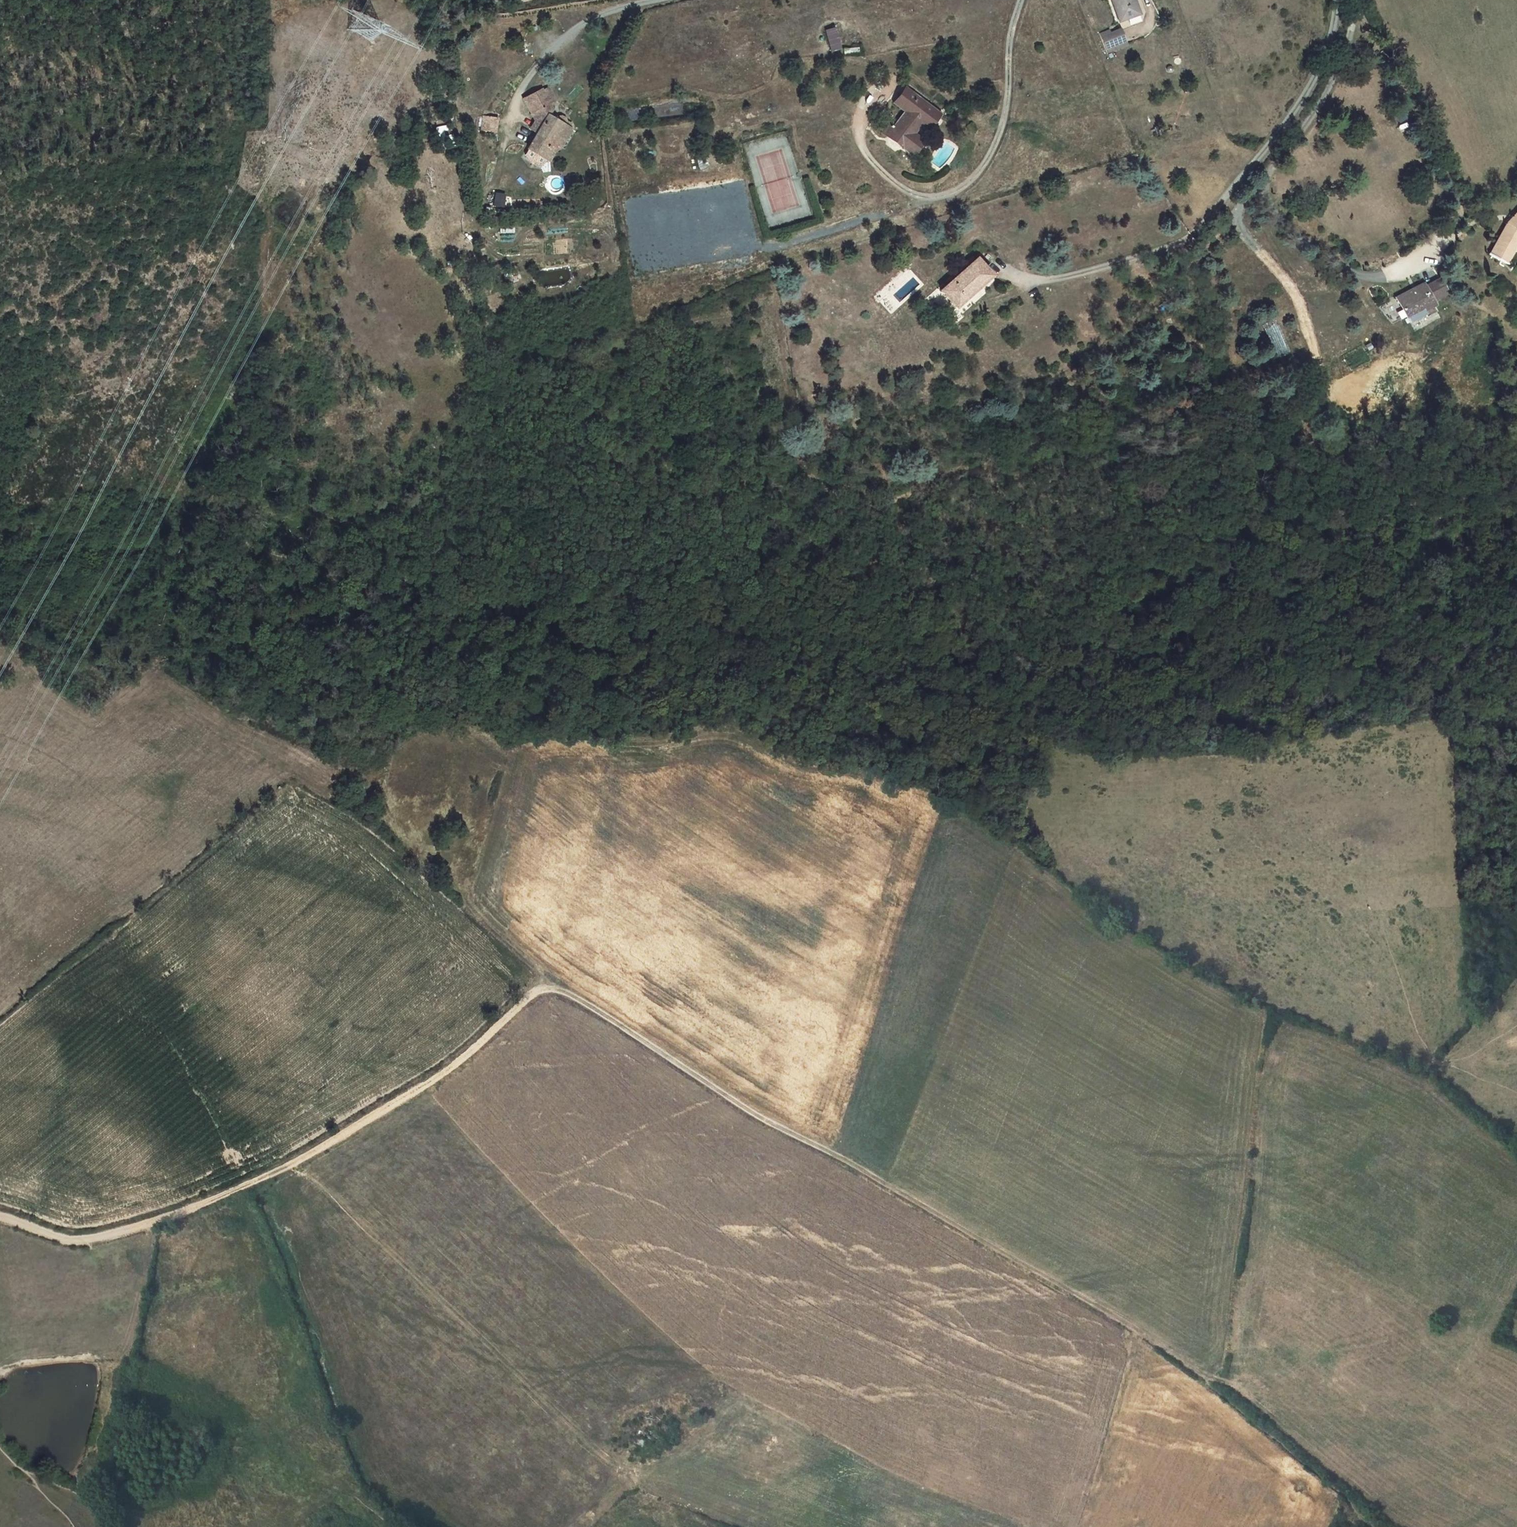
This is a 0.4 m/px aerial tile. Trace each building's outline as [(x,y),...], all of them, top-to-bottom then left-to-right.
[(1139,14),(1135,0),(1112,0),(1120,21),(1139,14)] [(1118,31),(1101,38),(1108,53),(1127,45),(1121,30),(1118,31)] [(565,121),(565,119),(565,118),(564,117),(562,117),(561,116),(559,117),(557,121),(549,116),(552,109),(551,104),(556,101),(549,87),(543,90),(542,88),(526,97),(537,117),(545,122),(538,133),(525,155),(531,164),(542,165),(546,159),(547,160),(556,144),(561,136),(565,138),(571,129),(569,128),(571,126),(570,124),(565,121)] [(940,113),(905,88),(893,103),(905,111),(893,126),(886,121),(879,130),(913,156),(925,141),(915,133),(914,132),(921,123),(928,128),(940,113)] [(537,117),(526,97),(524,98),(535,120),(537,117)] [(496,118),(483,116),(481,130),(484,130),(494,131),(496,118)] [(545,122),(537,117),(535,120),(530,128),(538,133),(545,122)] [(565,138),(561,136),(556,144),(560,146),(565,138)] [(703,149),(693,151),(698,169),(708,167),(703,149)] [(1506,224),(1489,255),(1505,264),(1514,248),(1514,247),(1516,242),(1516,213),(1506,224)] [(514,225),(499,225),(500,233),(514,232),(514,225)] [(940,289),(955,307),(992,275),(977,257),(940,289)] [(525,268),(510,271),(513,283),(527,280),(525,268)] [(1437,312),(1422,284),(1396,297),(1409,322),(1424,315),(1426,317),(1437,312)]
